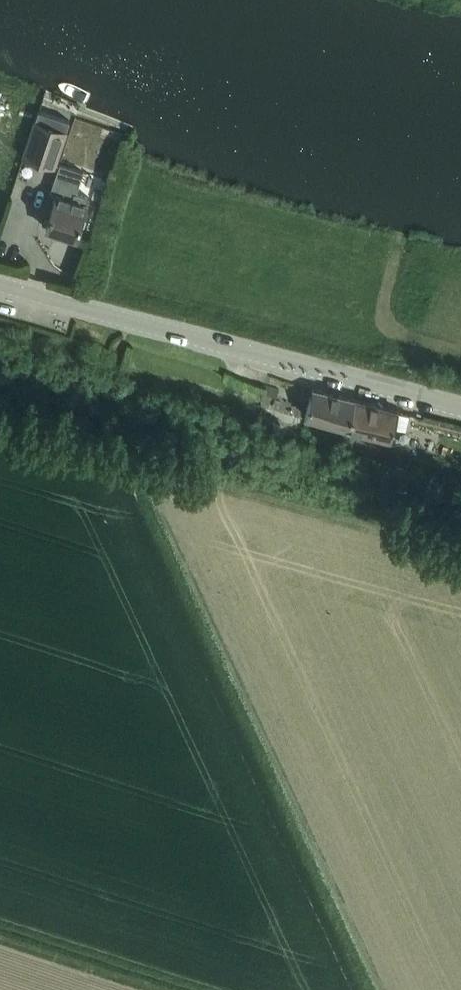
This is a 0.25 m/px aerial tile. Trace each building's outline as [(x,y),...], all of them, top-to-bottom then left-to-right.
[(69,119),(38,108),(35,118),(34,117),(21,154),(54,165),(67,128),(66,128),(69,119)] [(82,170),(58,162),(49,189),(56,191),(45,226),(76,236),(89,195),(75,191),(82,170)] [(343,423),(350,396),(312,386),(305,413),(343,423)] [(350,396),(343,423),(390,436),(394,420),(405,423),(408,411),(350,396)]
